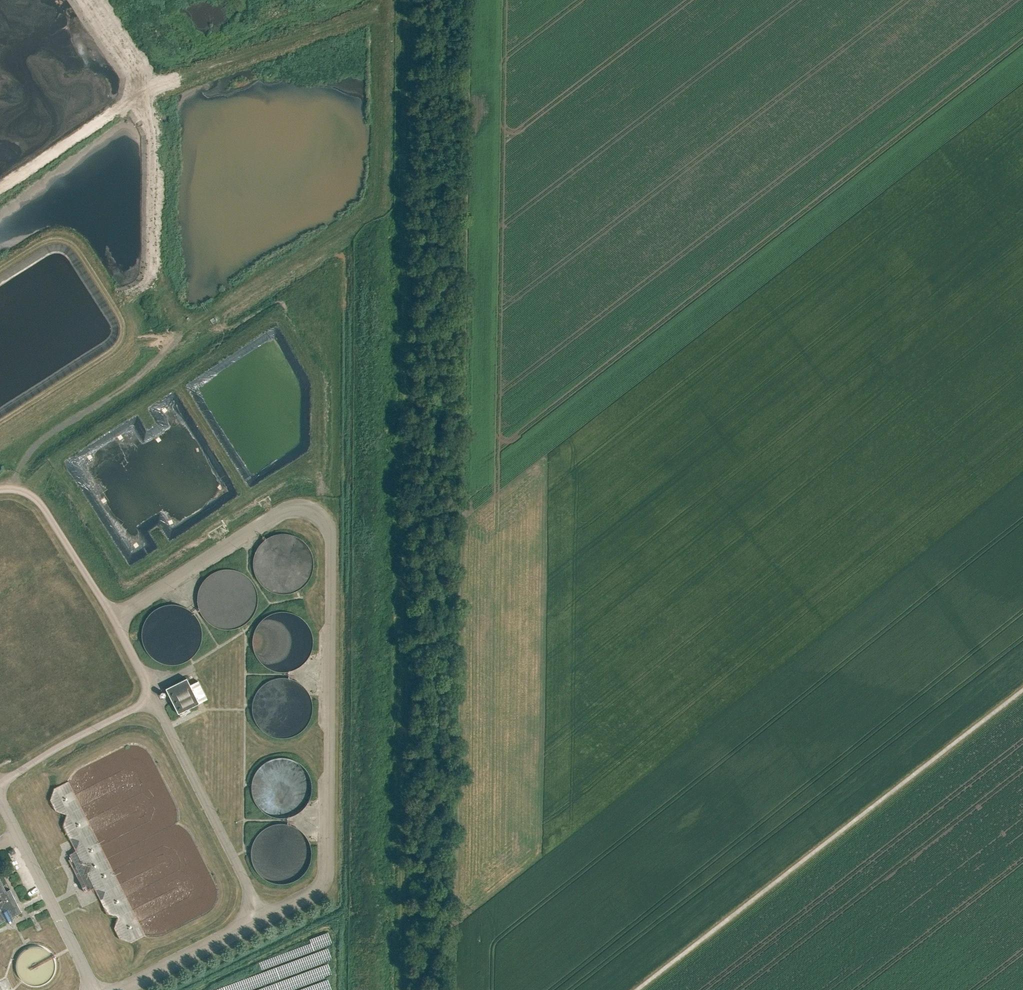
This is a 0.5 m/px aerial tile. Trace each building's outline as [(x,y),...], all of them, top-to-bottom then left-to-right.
[(282,594),(309,585),(313,560),(306,539),(282,535),(285,534),(280,533),(255,542),(250,571),(246,573),(223,568),(200,577),(195,600),(204,624),(229,629),(252,620),(256,600),(263,601),(276,597),(276,593),(282,594)] [(150,647),(156,658),(176,664),(194,655),(199,637),(186,609),(166,604),(145,613),(140,631),(145,641),(144,645),(150,647)] [(306,664),(304,612),(252,615),(255,667),(306,664)] [(255,711),(261,728),(280,732),(281,735),(286,737),(306,729),(310,711),(299,681),(279,676),(258,684),(253,704),(255,710),(255,711)] [(178,715),(180,719),(191,713),(189,710),(199,705),(186,679),(165,690),(178,715)] [(277,757),(255,766),(250,785),(250,788),(257,807),(272,811),(274,816),(277,817),(287,816),(305,810),(311,787),(301,762),(281,757),(277,757)] [(132,942),(146,935),(68,781),(54,788),(50,799),(56,810),(67,814),(63,825),(76,850),(70,854),(72,858),(69,859),(85,892),(94,887),(107,913),(118,916),(114,927),(120,938),(132,942)] [(257,874),(275,879),(300,872),(306,852),(299,829),(279,823),(257,830),(250,852),(257,874)] [(7,921),(8,923),(11,924),(13,923),(14,920),(13,918),(22,914),(10,891),(7,893),(0,879),(0,925),(7,921)] [(16,981),(47,985),(52,950),(21,945),(16,981)]
